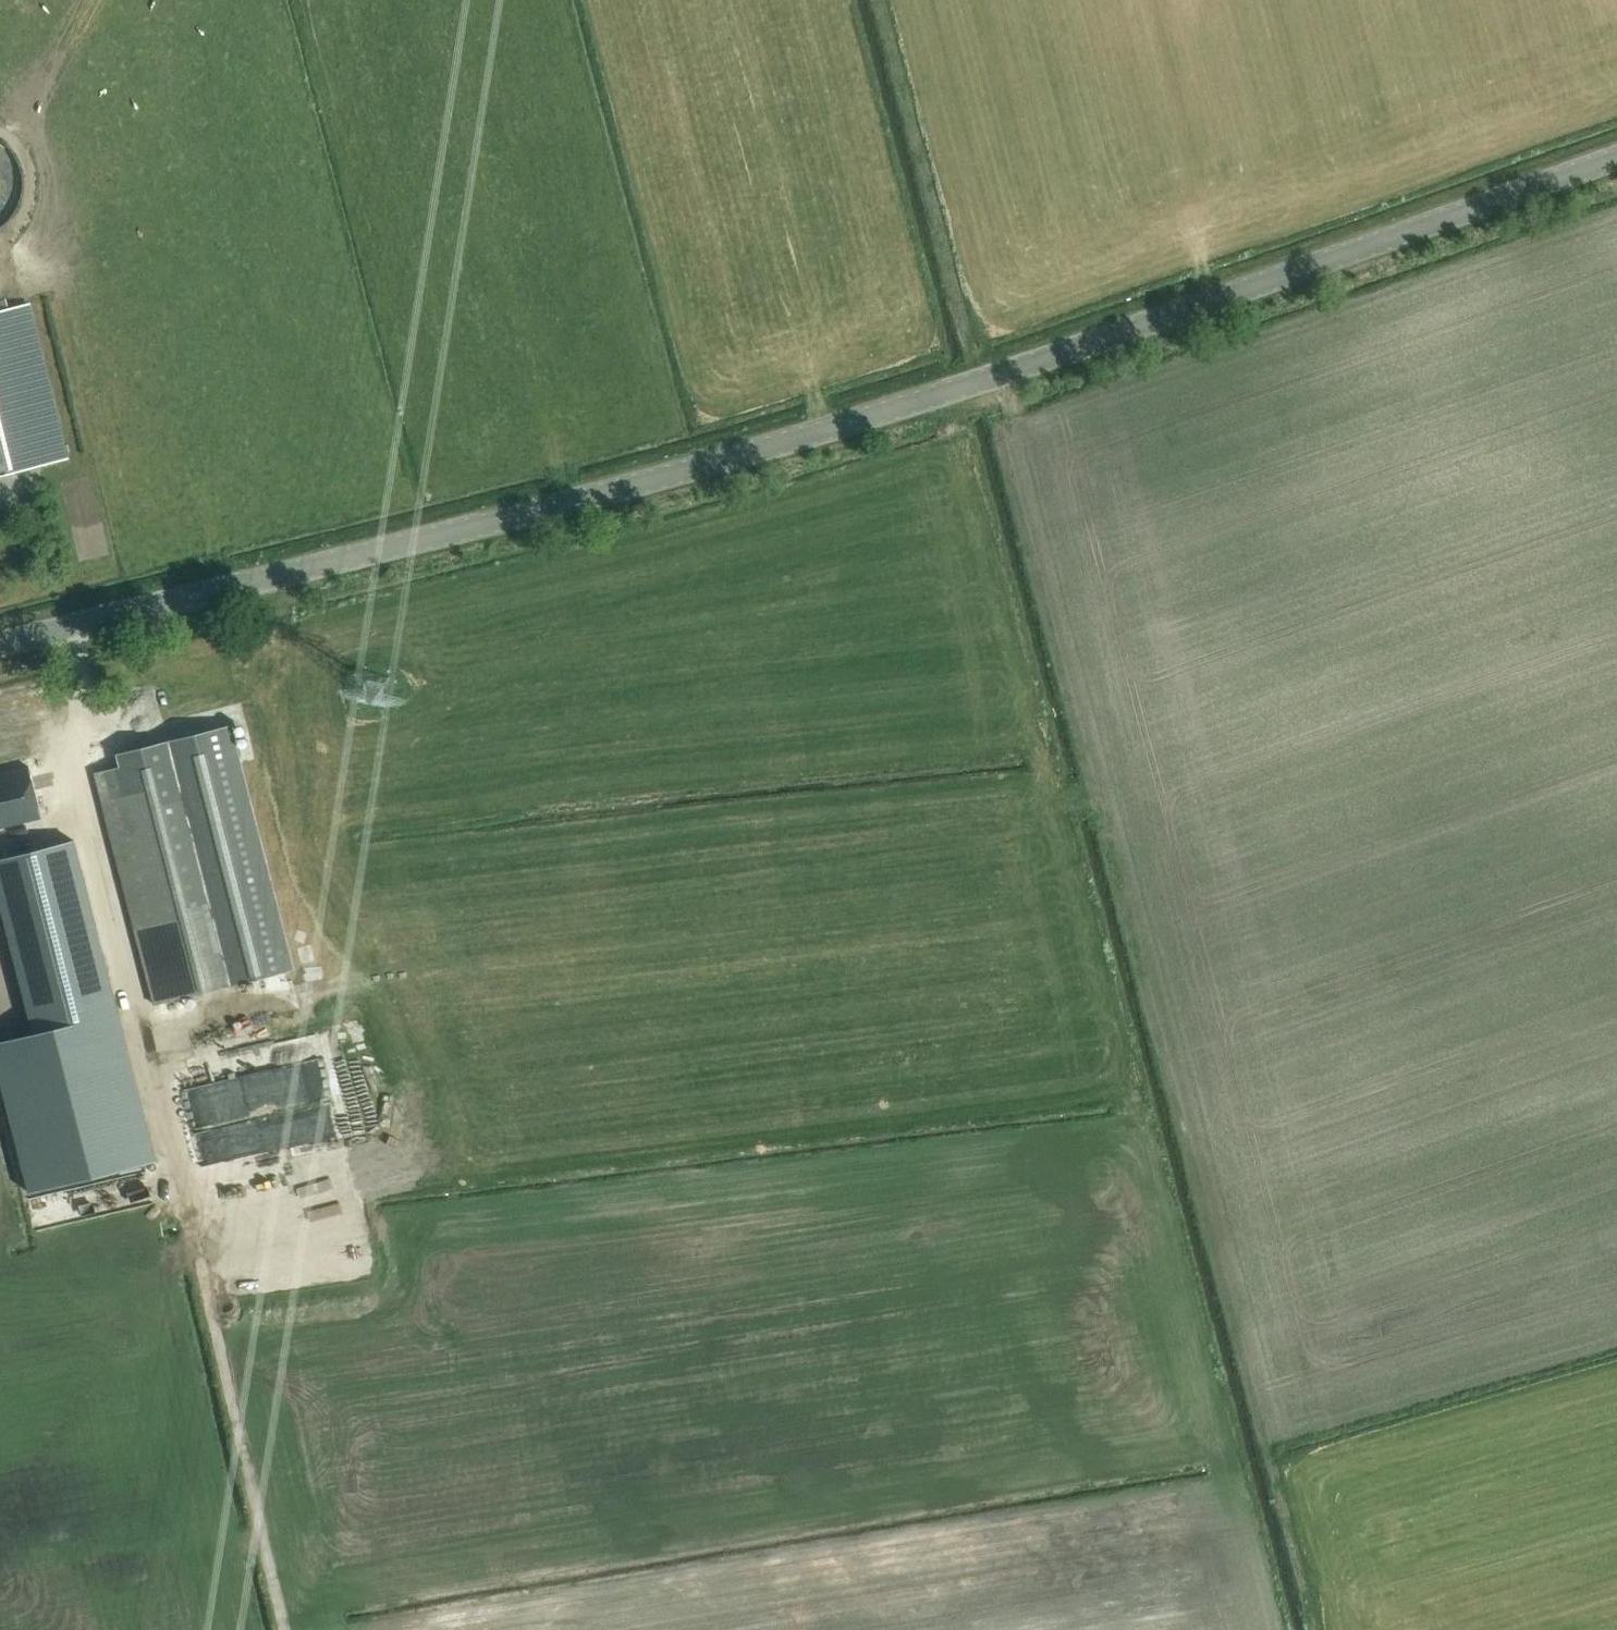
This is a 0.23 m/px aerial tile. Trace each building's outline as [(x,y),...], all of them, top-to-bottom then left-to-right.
[(1,229),(15,215),(23,197),(24,177),(17,158),(4,143),(0,141),(0,230),(1,229)] [(0,310),(0,475),(70,457),(31,302),(0,310)] [(121,766),(94,773),(153,1005),(256,978),(256,979),(291,970),(227,726),(118,754),(121,766)] [(51,815),(35,751),(0,759),(0,827),(51,815)] [(70,845),(0,863),(0,898),(33,1031),(0,1043),(0,1096),(26,1198),(154,1162),(70,845)] [(252,1079),(276,1075),(272,1051),(249,1055),(252,1079)] [(291,1147),(280,1107),(275,1108),(271,1092),(250,1097),(253,1108),(194,1123),(206,1168),(291,1147)]
